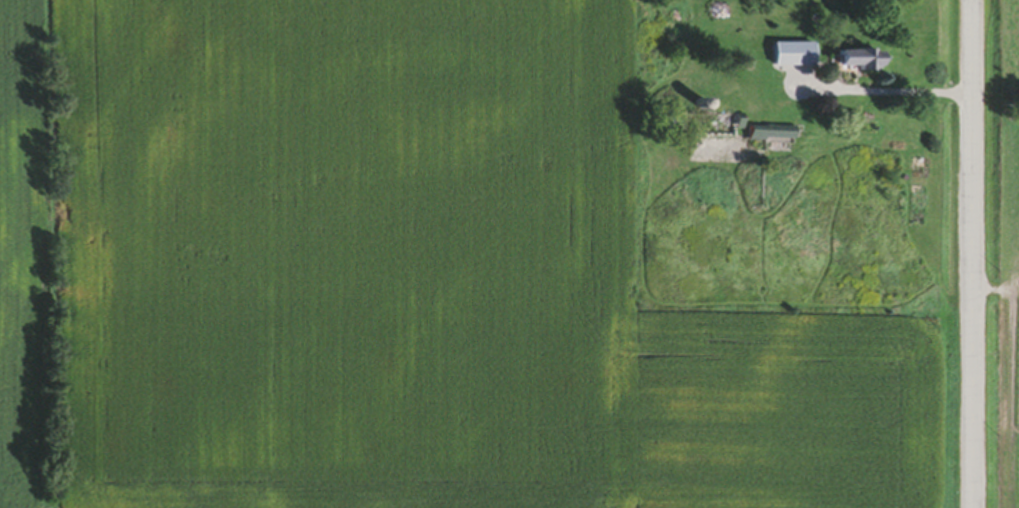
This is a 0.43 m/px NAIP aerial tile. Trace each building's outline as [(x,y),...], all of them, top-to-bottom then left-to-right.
[(809,46),(769,46),(769,70),(809,70),(809,46)] [(875,73),(875,53),(834,53),(834,73),(875,73)] [(790,130),(746,130),(746,144),(790,144),(790,130)]
